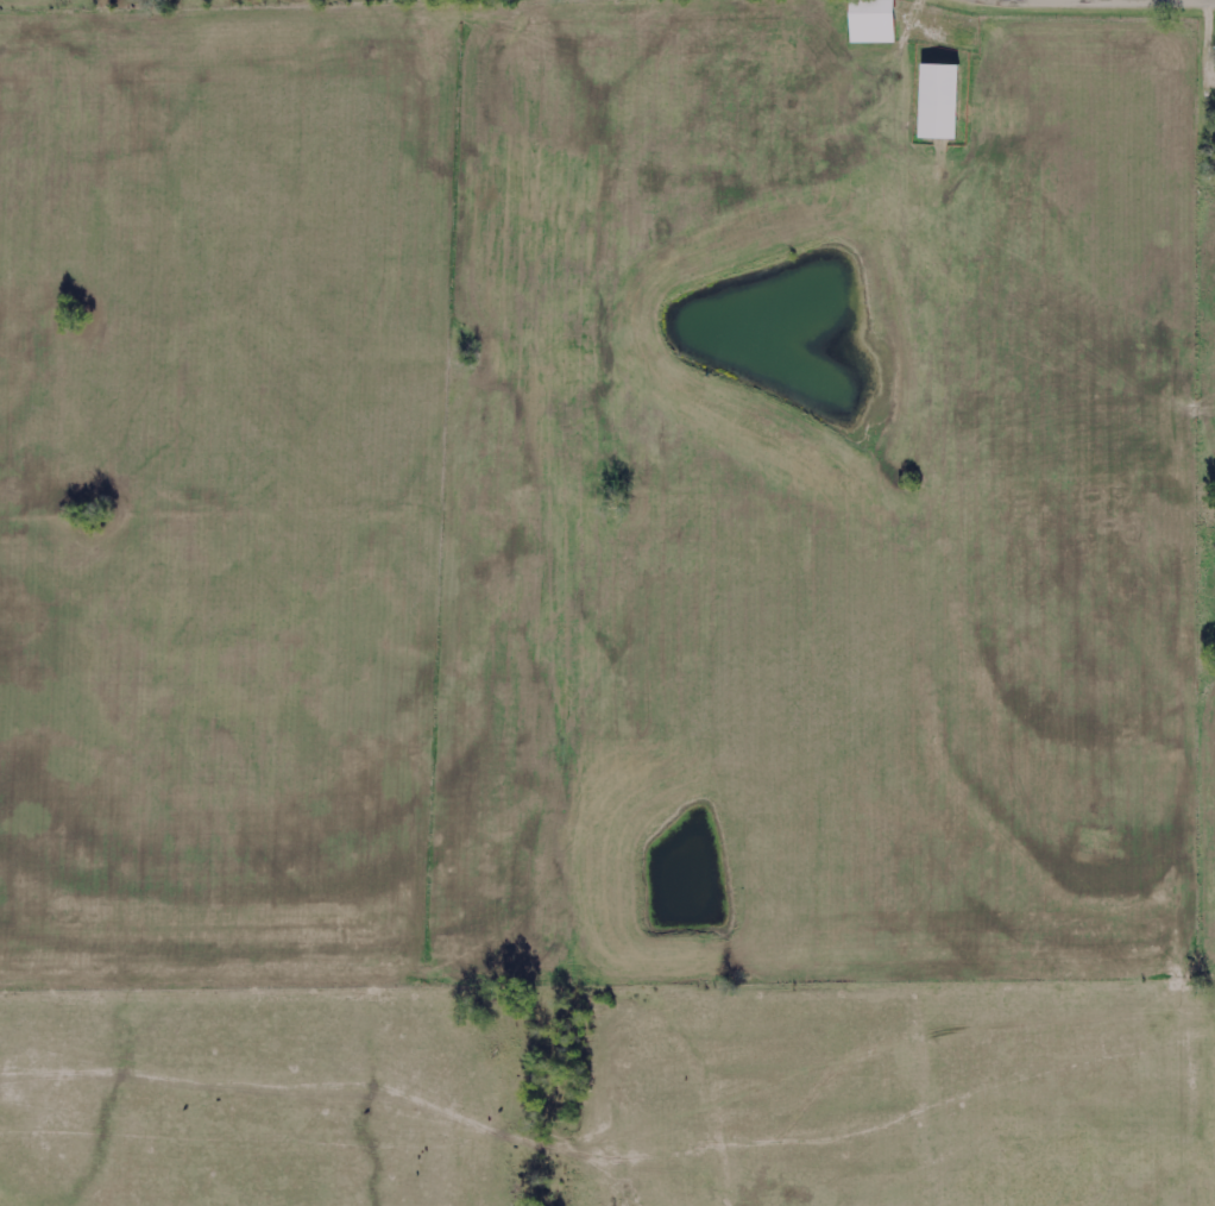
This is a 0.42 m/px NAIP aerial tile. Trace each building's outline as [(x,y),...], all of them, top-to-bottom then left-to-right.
[(919,137),(956,138),(958,64),(921,63),(919,137)]
